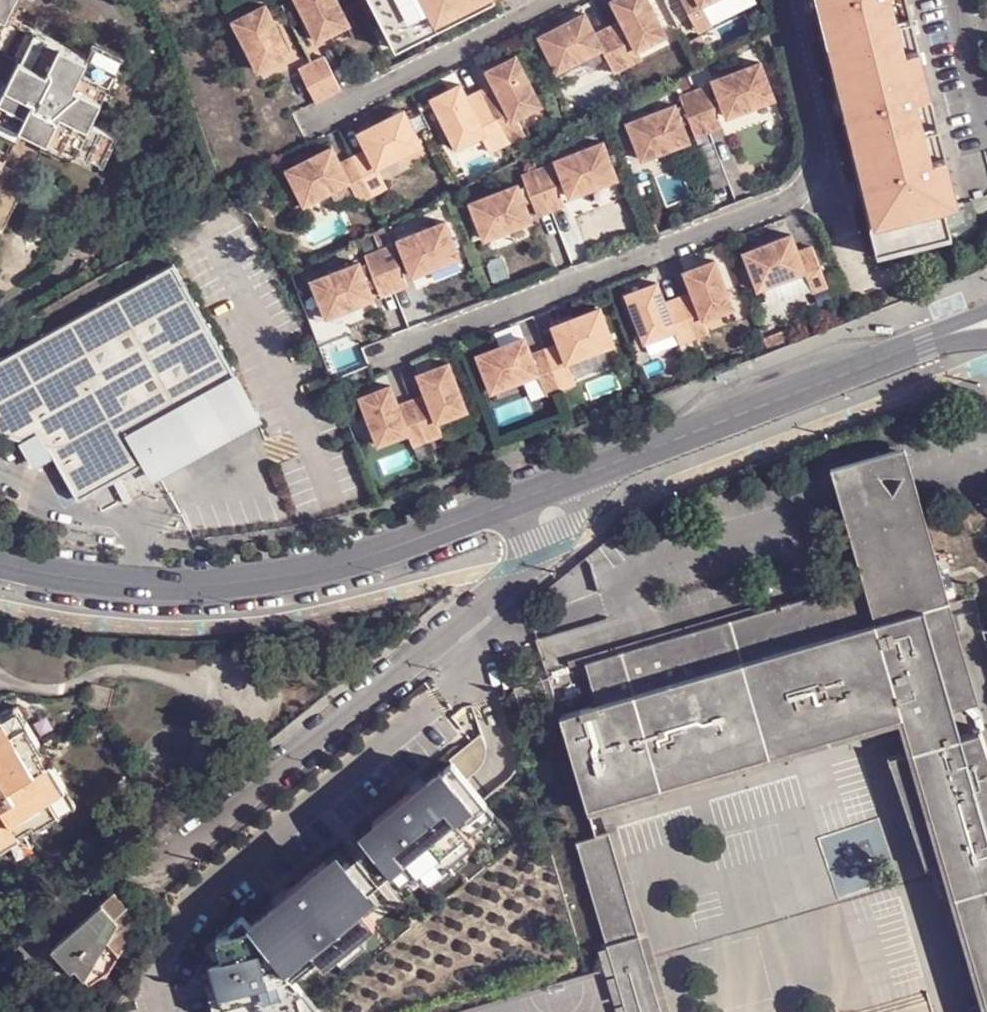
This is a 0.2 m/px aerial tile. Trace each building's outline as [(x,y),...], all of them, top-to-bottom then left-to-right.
[(26,18),(13,12),(19,0),(0,0),(0,40),(12,46),(26,18)] [(320,43),(352,27),(338,0),(298,0),(320,43)] [(395,39),(437,17),(451,10),(470,0),(375,0),(395,39)] [(451,10),(457,21),(499,0),(470,0),(451,10)] [(612,28),(632,66),(646,59),(642,51),(669,37),(651,0),(615,0),(626,21),(612,28)] [(701,33),(716,25),(705,5),(716,0),(684,0),(701,33)] [(826,7),(833,5),(840,36),(902,20),(897,0),(824,0),(826,7)] [(902,20),(916,17),(911,0),(897,0),(902,20)] [(821,8),(829,38),(840,36),(833,5),(826,7),(821,8)] [(268,8),(237,24),(262,73),(294,57),(268,8)] [(39,25),(68,40),(72,28),(43,14),(39,25)] [(588,14),(543,37),(561,73),(605,51),(617,74),(632,66),(612,28),(599,35),(588,14)] [(437,17),(395,39),(400,51),(443,28),(437,17)] [(916,17),(902,20),(909,51),(923,47),(916,17)] [(26,54),(39,25),(37,24),(26,18),(12,46),(26,54)] [(909,51),(902,20),(840,36),(856,97),(849,99),(854,114),(860,112),(868,143),(929,128),(921,98),(934,96),(923,47),(909,51)] [(15,77),(0,107),(54,135),(79,147),(93,153),(107,126),(94,120),(108,91),(120,68),(127,52),(99,38),(92,52),(68,40),(39,25),(26,54),(15,77)] [(849,99),(856,97),(840,36),(829,38),(844,100),(849,99)] [(498,86),(484,92),(511,144),(529,135),(520,119),(545,106),(520,57),(491,72),(498,86)] [(328,60),(315,66),(332,98),(345,92),(328,60)] [(303,73),(319,105),(332,98),(315,66),(303,73)] [(765,67),(718,86),(719,89),(726,105),(732,122),(779,104),(771,83),(765,67)] [(120,68),(108,91),(116,97),(129,71),(120,68)] [(15,77),(4,71),(0,79),(0,107),(15,77)] [(464,85),(435,100),(460,150),(485,137),(493,154),(511,144),(484,92),(471,99),(464,85)] [(712,89),(698,94),(713,134),(727,129),(719,108),(713,91),(712,89)] [(719,89),(713,91),(719,108),(726,105),(719,89)] [(694,125),(699,139),(713,134),(698,94),(684,100),(688,109),(694,125)] [(934,96),(921,98),(929,128),(943,124),(934,96)] [(48,146),(54,135),(0,107),(0,246),(48,146)] [(680,108),(632,126),(647,163),(694,144),(687,128),(681,111),(680,108)] [(688,109),(681,111),(687,128),(694,125),(688,109)] [(371,152),(357,159),(377,197),(391,189),(381,170),(425,147),(407,112),(362,136),(371,152)] [(848,115),(856,146),(868,143),(860,112),(854,114),(848,115)] [(943,124),(929,128),(937,158),(950,155),(943,124)] [(937,158),(929,128),(868,143),(876,174),(868,175),(873,190),(880,189),(896,251),(956,235),(948,206),(962,203),(950,155),(937,158)] [(54,135),(48,146),(74,158),(79,147),(54,135)] [(864,176),(868,175),(876,174),(868,143),(856,146),(864,176)] [(607,145),(560,164),(562,168),(568,185),(574,200),(621,181),(613,161),(607,145)] [(344,166),(336,150),(291,173),(309,208),(352,185),(363,204),(377,197),(357,159),(344,166)] [(562,168),(555,171),(561,188),(568,185),(562,168)] [(542,218),(569,208),(561,188),(555,171),(554,169),(527,179),(529,185),(535,201),(542,218)] [(521,184),(474,203),(488,239),(535,221),(528,204),(522,188),(521,184)] [(535,201),(529,185),(522,188),(528,204),(535,201)] [(880,189),(873,190),(867,192),(883,254),(896,251),(880,189)] [(962,203),(948,206),(956,235),(971,231),(962,203)] [(450,228),(403,246),(405,250),(412,267),(418,283),(465,264),(457,244),(450,228)] [(796,237),(749,256),(763,292),(810,274),(818,295),(833,289),(818,250),(803,255),(796,237)] [(398,250),(384,256),(399,295),(413,289),(405,269),(398,253),(398,250)] [(405,250),(398,253),(405,269),(412,267),(405,250)] [(378,279),(386,300),(399,295),(384,256),(370,261),(371,263),(378,279)] [(378,279),(371,263),(364,266),(370,282),(378,279)] [(698,295),(684,300),(699,340),(714,334),(709,322),(738,310),(720,263),(690,274),(698,295)] [(363,264),(316,282),(330,318),(377,300),(370,282),(364,266),(363,264)] [(184,265),(0,361),(0,431),(25,439),(42,444),(40,448),(48,451),(50,448),(55,448),(59,458),(82,500),(149,465),(153,474),(263,415),(184,265)] [(662,285),(631,297),(650,344),(679,333),(684,346),(699,340),(684,300),(670,305),(662,285)] [(564,347),(550,353),(565,392),(580,386),(572,366),(619,348),(605,312),(558,330),(564,347)] [(536,357),(530,340),(483,359),(496,394),(542,377),(550,397),(565,392),(550,353),(536,357)] [(431,398),(417,403),(433,443),(447,437),(443,425),(472,413),(453,366),(423,378),(431,398)] [(395,388),(365,400),(384,448),(413,436),(418,449),(433,443),(417,403),(403,409),(395,388)] [(263,415),(153,474),(159,485),(269,427),(263,415)] [(937,424),(921,429),(926,440),(941,435),(937,424)] [(42,444),(25,439),(32,452),(39,467),(59,458),(55,448),(50,448),(48,451),(40,448),(42,444)] [(893,517),(927,509),(913,459),(843,478),(874,592),(897,586),(910,582),(893,517)] [(935,705),(962,698),(946,640),(961,636),(927,509),(893,517),(910,582),(897,586),(874,592),(836,602),(594,668),(605,710),(568,720),(589,799),(869,723),(935,705)] [(561,700),(554,680),(517,690),(525,709),(561,700)] [(18,728),(34,719),(24,703),(10,713),(18,728)] [(589,799),(597,823),(903,739),(910,765),(897,769),(930,874),(939,872),(976,1011),(986,1011),(986,971),(939,796),(977,786),(968,749),(947,754),(935,705),(869,723),(589,799)] [(64,747),(48,742),(34,719),(18,728),(10,713),(0,719),(0,850),(1,851),(26,836),(41,841),(46,823),(69,810),(59,795),(75,786),(60,763),(64,747)] [(469,837),(461,827),(485,807),(466,782),(482,769),(485,764),(486,758),(485,753),(484,749),(482,745),(478,740),(451,762),(454,765),(428,785),(436,794),(422,805),(412,792),(374,823),(383,835),(370,846),(392,872),(404,862),(414,874),(424,886),(437,875),(433,871),(457,850),(461,855),(474,844),(469,837)] [(968,749),(977,786),(939,796),(986,971),(986,744),(968,749)] [(428,785),(422,778),(410,789),(412,792),(422,805),(436,794),(428,785)] [(59,795),(69,810),(83,801),(75,786),(59,795)] [(493,817),(485,807),(461,827),(469,837),(493,817)] [(582,849),(627,1011),(662,1011),(615,839),(582,849)] [(461,855),(457,850),(433,871),(437,875),(443,881),(467,860),(461,855)] [(217,938),(222,959),(210,963),(213,972),(220,993),(210,997),(215,1011),(290,1011),(304,1007),(300,996),(305,992),(296,980),(288,971),(312,950),(320,959),(326,967),(339,956),(336,951),(359,931),(363,936),(376,925),(366,913),(356,901),(370,891),(347,864),(334,875),(325,862),(287,894),(297,905),(284,916),(277,907),(251,928),(243,918),(217,938)] [(414,874),(404,862),(392,872),(402,884),(414,874)] [(271,901),(277,907),(284,916),(297,905),(287,894),(284,890),(271,901)] [(62,937),(100,988),(139,924),(117,891),(103,902),(62,937)] [(380,903),(370,891),(356,901),(366,913),(380,903)] [(363,936),(359,931),(336,951),(339,956),(345,962),(368,942),(363,936)] [(217,938),(206,947),(210,963),(222,959),(217,938)] [(312,950),(288,971),(296,980),(320,959),(312,950)] [(213,972),(203,975),(210,997),(220,993),(213,972)] [(305,992),(300,996),(304,1007),(290,1011),(322,1011),(305,992)]
